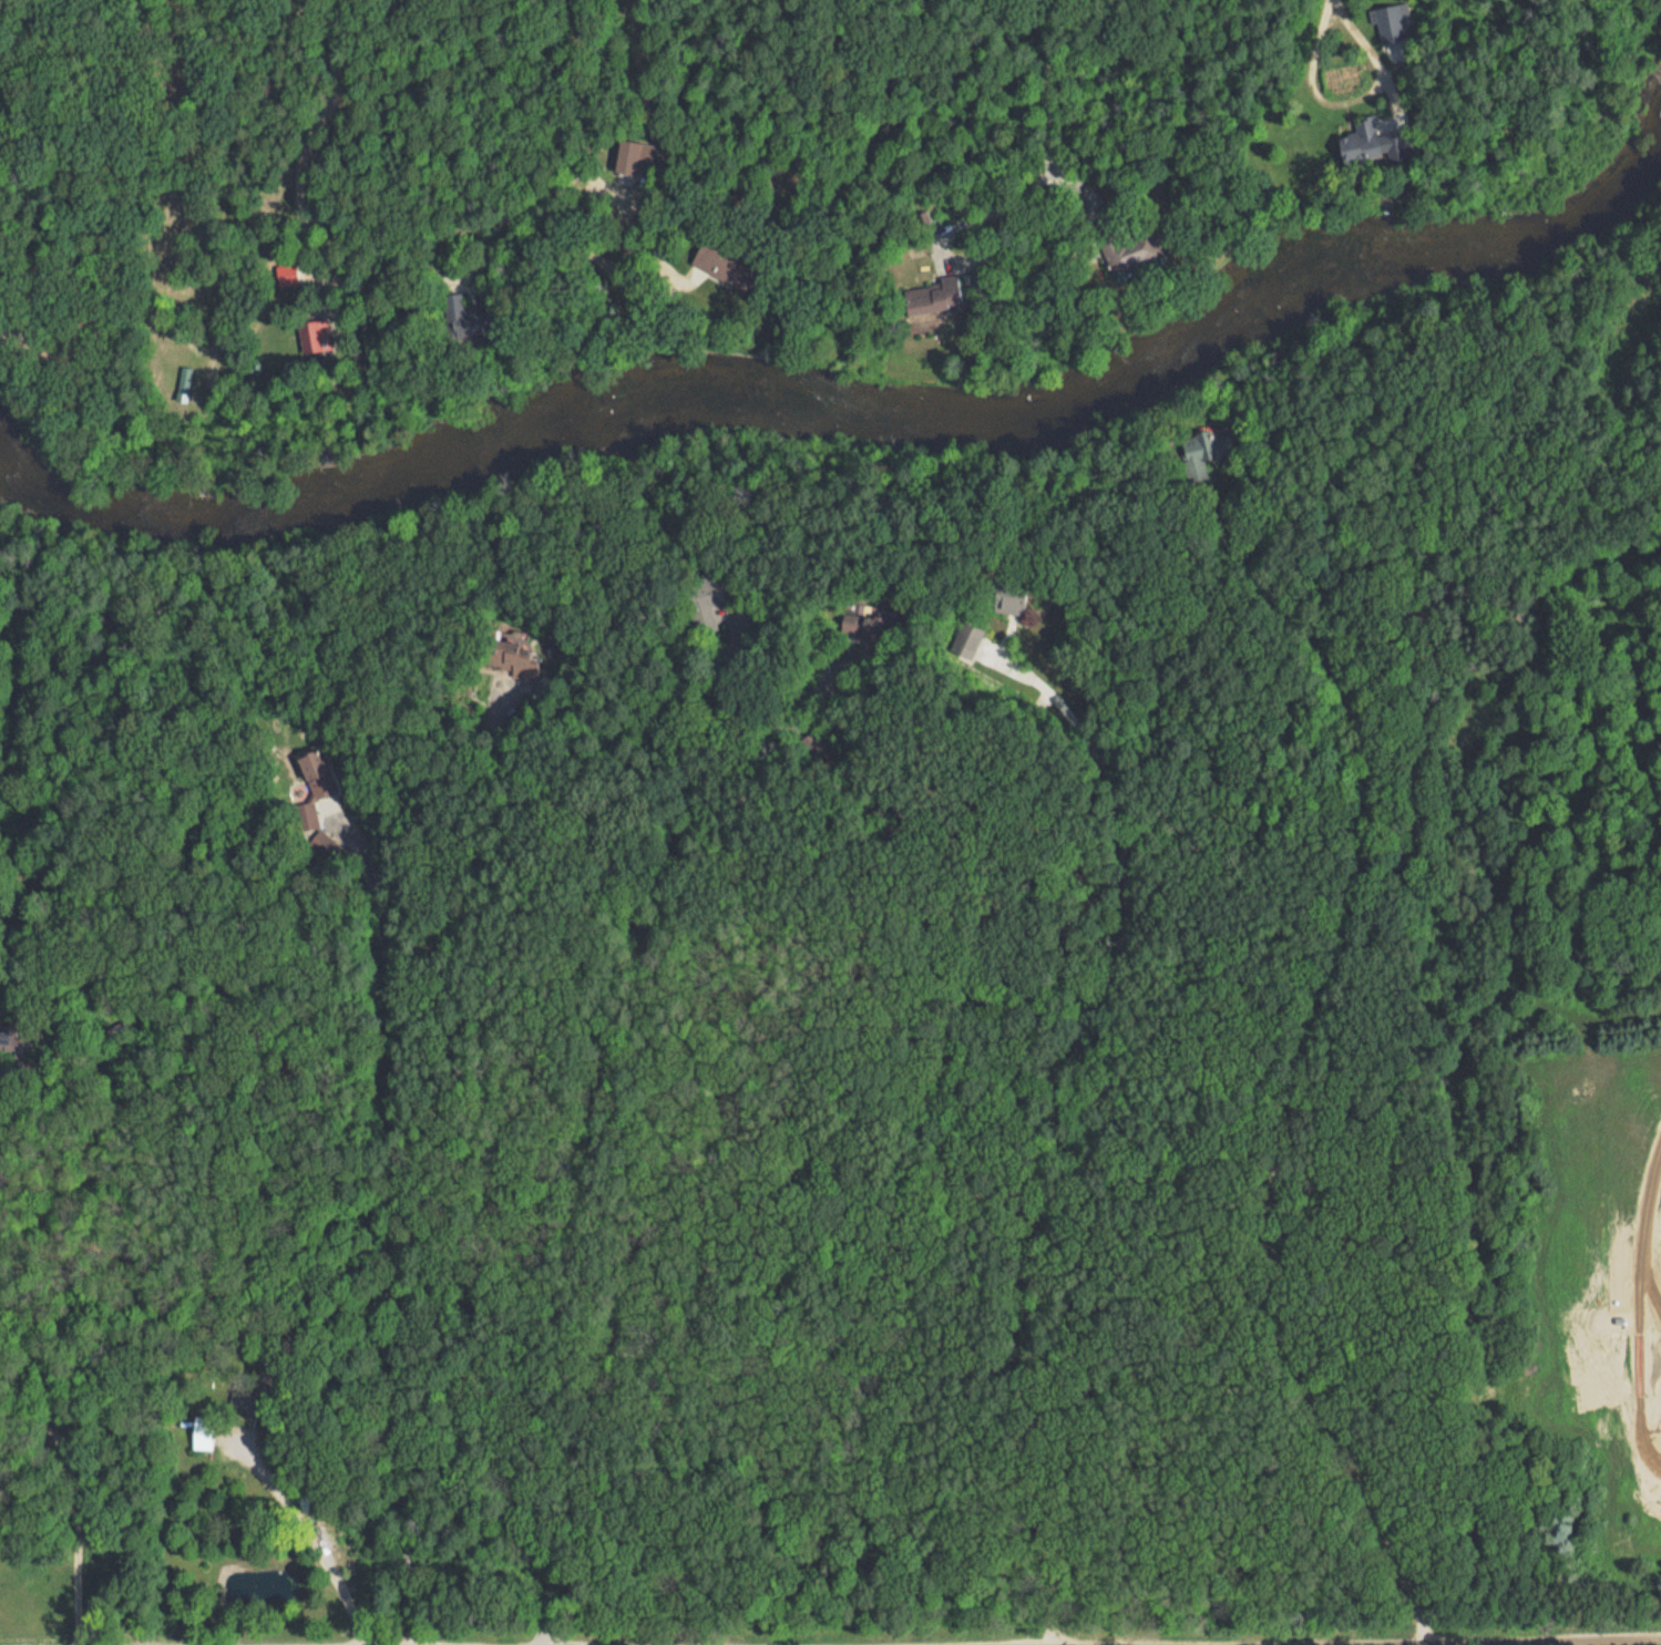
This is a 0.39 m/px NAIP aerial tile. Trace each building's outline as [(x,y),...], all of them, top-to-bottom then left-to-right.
[(1385,6),(1394,42),(1410,38),(1401,3),(1385,6)] [(1379,161),(1379,132),(1342,132),(1342,161),(1379,161)] [(639,176),(641,165),(652,167),(655,144),(619,138),(614,172),(639,176)] [(1146,234),(1126,243),(1119,228),(1106,234),(1109,240),(1099,245),(1112,273),(1155,254),(1146,234)] [(298,285),(296,264),(275,266),(277,287),(298,285)] [(907,315),(963,309),(960,283),(904,289),(907,315)] [(299,323),(304,356),(333,352),(328,318),(299,323)] [(1213,458),(1211,436),(1186,439),(1190,479),(1209,477),(1207,458),(1213,458)] [(1024,616),(1028,588),(981,580),(976,608),(1024,616)] [(689,584),(690,627),(713,626),(712,583),(689,584)] [(985,633),(964,622),(949,650),(970,661),(985,633)] [(483,670),(538,675),(540,657),(532,656),(533,643),(486,639),(483,670)] [(295,754),(305,784),(329,776),(318,746),(295,754)] [(292,805),(298,832),(318,828),(312,801),(292,805)] [(307,850),(327,854),(331,838),(311,834),(307,850)] [(193,1449),(212,1449),(212,1421),(193,1421),(193,1449)]
